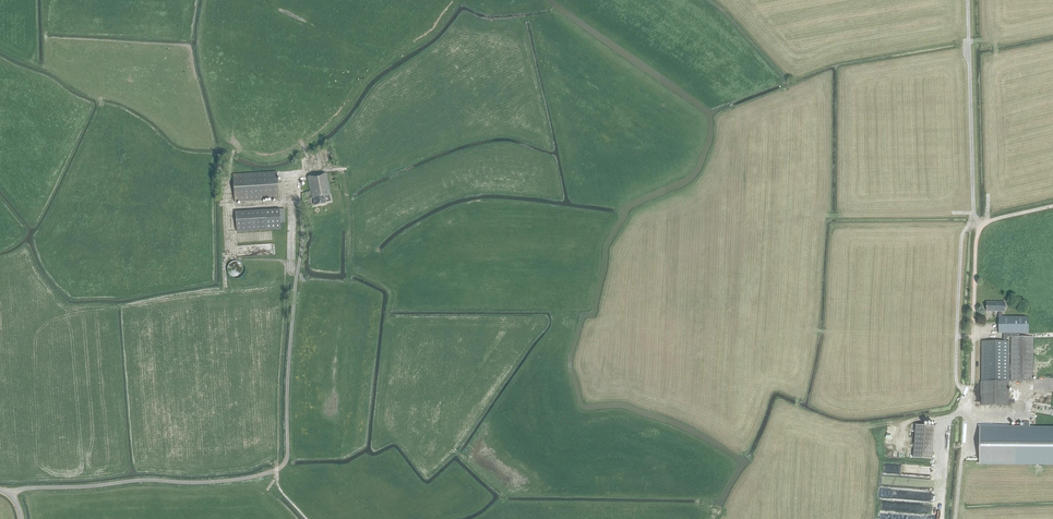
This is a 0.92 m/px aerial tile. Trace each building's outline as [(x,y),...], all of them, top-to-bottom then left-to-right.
[(279,199),(277,172),(233,175),(235,202),(279,199)] [(331,195),(327,173),(307,177),(311,199),(314,198),(315,206),(326,204),(324,196),(331,195)] [(281,229),(280,209),(235,212),(237,232),(281,229)] [(235,261),(229,272),(238,277),(245,266),(235,261)] [(1029,317),(1002,317),(1002,312),(1005,312),(1005,303),(987,303),(986,312),(999,312),(999,333),(1004,333),(1004,341),(982,341),(981,406),(1009,406),(1009,374),(1010,374),(1010,381),(1033,381),(1033,337),(1020,337),(1020,334),(1029,334),(1029,317)] [(1052,465),(1052,427),(1029,427),(1029,422),(1023,422),(1023,426),(979,426),(979,465),(1052,465)] [(935,459),(937,425),(918,424),(915,457),(935,459)]
